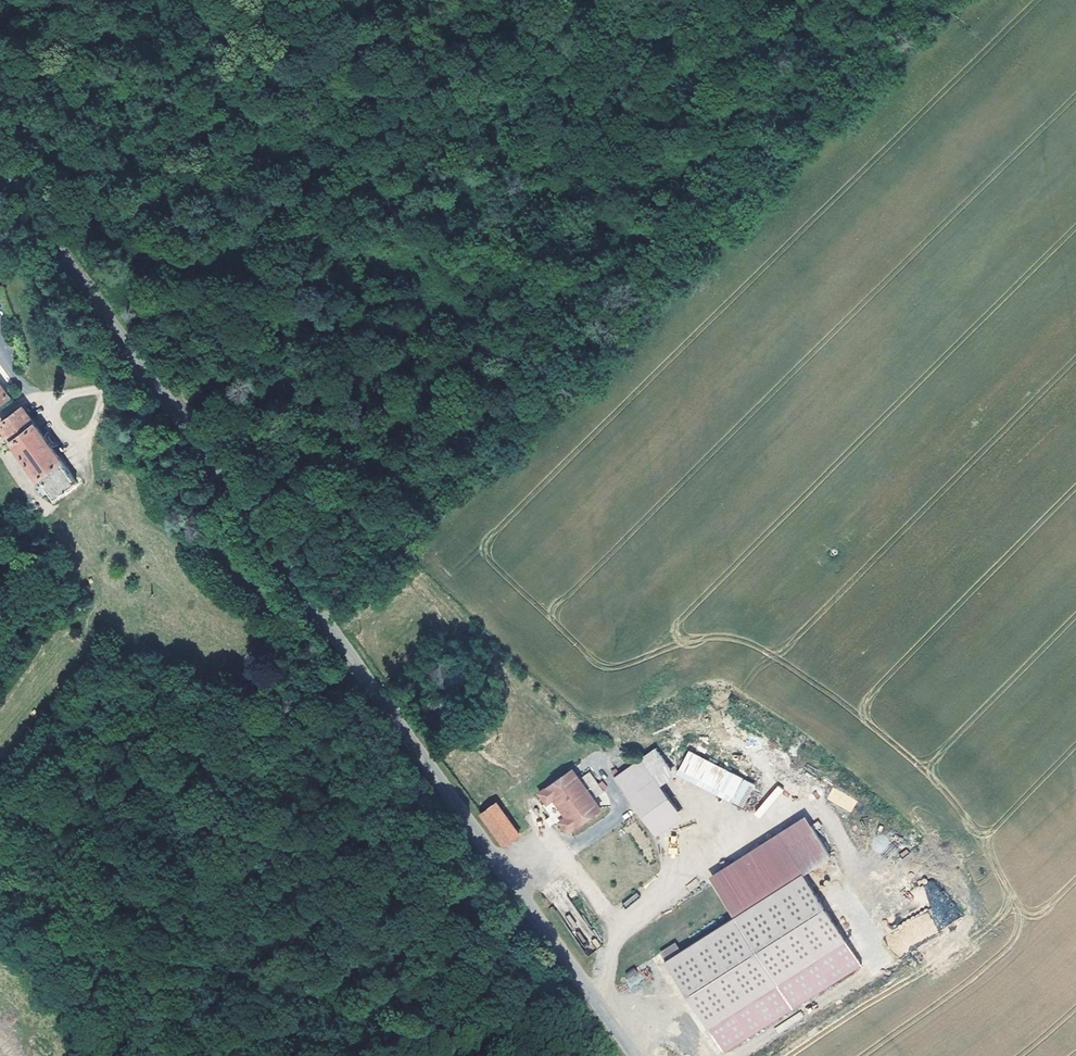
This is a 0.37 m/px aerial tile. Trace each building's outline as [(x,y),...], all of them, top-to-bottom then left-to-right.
[(17,400),(0,412),(0,426),(13,445),(8,448),(16,459),(21,456),(35,476),(28,481),(34,490),(41,485),(46,492),(70,476),(46,442),(51,438),(42,425),(37,428),(17,400)] [(644,738),(604,765),(618,785),(605,796),(626,826),(665,798),(643,765),(656,755),(644,738)] [(675,777),(744,807),(755,783),(686,752),(675,777)] [(596,784),(580,764),(569,771),(563,762),(530,785),(538,795),(532,799),(546,819),(552,815),(559,824),(592,801),(585,791),(596,784)] [(759,818),(784,790),(778,785),(754,813),(759,818)] [(832,787),(826,800),(851,812),(857,800),(832,787)] [(488,795),(472,807),(495,837),(510,827),(488,795)] [(805,818),(710,880),(708,881),(726,912),(735,906),(799,866),(825,851),(805,818)] [(675,835),(669,836),(672,854),(678,853),(675,835)] [(799,866),(735,906),(726,912),(677,941),(673,944),(668,936),(654,944),(659,952),(656,954),(700,1022),(727,1005),(789,965),(840,933),(799,866)] [(636,893),(623,903),(626,907),(639,897),(636,893)] [(905,942),(936,931),(930,913),(899,923),(905,942)] [(623,973),(630,987),(642,981),(635,967),(623,973)]
